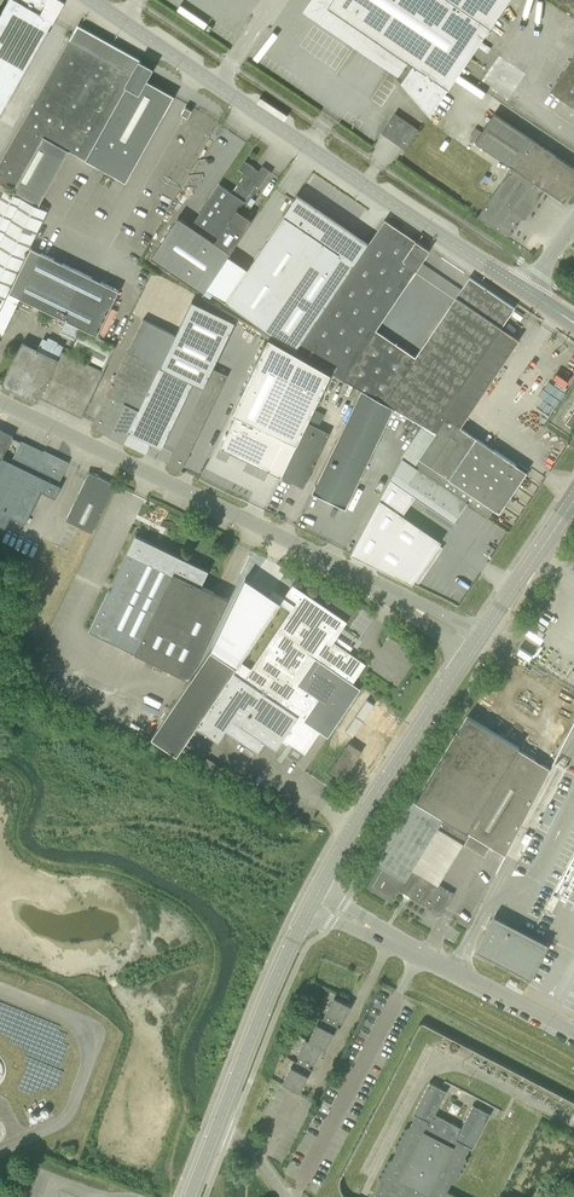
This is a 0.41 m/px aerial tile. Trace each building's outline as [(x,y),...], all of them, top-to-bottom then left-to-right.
[(0,15),(0,114),(53,21),(64,1),(63,0),(63,1),(60,0),(8,0),(1,13),(0,15)] [(327,5),(407,60),(396,77),(429,116),(508,0),(331,0),(327,5)] [(86,160),(126,182),(168,106),(163,90),(144,80),(145,79),(133,73),(140,60),(78,25),(43,88),(23,122),(0,163),(0,183),(13,191),(39,205),(69,151),(85,160),(86,159),(86,160)] [(484,79),(507,96),(527,68),(504,51),(484,79)] [(550,90),(573,107),(573,55),(550,90)] [(192,110),(185,107),(181,114),(188,118),(192,110)] [(394,113),(381,133),(405,149),(418,129),(394,113)] [(546,189),(565,202),(573,189),(573,168),(494,113),(475,142),(512,167),(546,189)] [(254,168),(255,167),(244,160),(238,169),(244,173),(241,177),(243,177),(240,181),(239,180),(236,185),(237,186),(235,189),(234,188),(231,192),(219,183),(194,222),(210,232),(217,237),(219,239),(220,238),(227,242),(251,206),(248,204),(269,171),(262,166),(259,171),(254,168)] [(546,189),(512,167),(478,217),(508,237),(511,234),(512,234),(514,231),(513,231),(516,227),(517,228),(519,224),(518,224),(522,218),(525,220),(546,189)] [(8,293),(48,211),(4,190),(0,198),(0,309),(8,293)] [(323,243),(265,329),(296,350),(355,263),(339,253),(354,232),(297,194),(282,214),(284,215),(323,243)] [(323,243),(284,215),(246,271),(226,301),(265,329),(323,243)] [(178,217),(151,257),(204,292),(231,252),(178,217)] [(393,408),(409,417),(432,430),(442,414),(515,308),(469,277),(415,357),(376,331),(430,251),(383,220),(355,263),(296,350),(295,352),(331,373),(331,372),(362,390),(393,408)] [(97,335),(119,291),(31,248),(9,292),(97,335)] [(162,449),(179,410),(190,388),(193,383),(203,388),(213,368),(236,321),(194,300),(176,335),(161,367),(124,443),(124,444),(146,455),(150,444),(162,449)] [(91,427),(124,443),(161,367),(176,335),(143,319),(91,427)] [(330,374),(270,339),(232,412),(236,414),(221,446),(281,476),(307,422),(330,374)] [(37,402),(39,397),(58,358),(23,342),(2,385),(37,402)] [(58,358),(39,397),(82,417),(104,371),(61,350),(58,358)] [(181,471),(227,376),(213,368),(203,388),(201,393),(191,415),(167,464),(181,471)] [(393,408),(362,390),(312,492),(345,507),(393,408)] [(573,410),(565,423),(573,429),(573,411),(573,410)] [(413,466),(417,468),(467,502),(488,516),(493,509),(500,512),(527,471),(442,414),(432,430),(421,446),(425,448),(413,466)] [(307,422),(281,476),(303,487),(329,433),(307,422)] [(5,451),(12,438),(13,435),(0,429),(0,462),(5,451)] [(5,527),(11,517),(25,523),(41,491),(55,498),(61,486),(58,484),(69,462),(44,450),(43,453),(12,438),(5,451),(0,462),(0,525),(5,527)] [(454,522),(467,502),(417,468),(413,466),(402,458),(350,554),(412,583),(422,569),(427,571),(435,559),(430,556),(441,541),(402,514),(415,496),(427,505),(425,509),(433,514),(436,510),(454,522)] [(98,476),(89,472),(66,520),(92,533),(115,485),(98,476)] [(109,589),(89,630),(189,678),(228,599),(201,586),(209,570),(136,535),(112,585),(113,585),(110,590),(109,589)] [(285,567),(282,566),(281,566),(278,571),(284,574),(287,568),(285,567)] [(269,595),(245,578),(211,649),(151,736),(177,754),(196,727),(218,742),(225,731),(258,753),(265,742),(276,750),(282,741),(287,744),(288,742),(305,754),(320,732),(327,736),(360,688),(353,684),(366,664),(334,642),(347,622),(292,584),(283,597),(273,591),(269,595)] [(345,731),(353,736),(374,704),(366,699),(345,731)] [(134,703),(125,721),(151,733),(160,715),(134,703)] [(443,817),(505,855),(550,768),(519,749),(520,747),(468,715),(416,800),(412,797),(374,860),(384,866),(372,887),(392,899),(399,889),(441,915),(454,894),(412,868),(436,829),(462,845),(469,834),(443,818),(443,817)] [(365,755),(350,745),(330,776),(345,786),(365,755)] [(545,945),(496,920),(481,948),(530,974),(545,945)] [(322,1019),(337,1027),(340,1021),(343,1023),(351,1006),(334,997),(322,1019)] [(308,1040),(323,1048),(325,1049),(337,1027),(322,1019),(319,1025),(317,1024),(308,1040)] [(297,1062),(308,1068),(311,1063),(314,1064),(323,1048),(308,1040),(305,1039),(297,1055),(300,1057),(297,1062)] [(282,1083),(297,1091),(300,1092),(308,1075),(306,1074),(308,1068),(297,1062),(294,1068),(291,1066),(282,1083)] [(378,1176),(380,1182),(375,1193),(382,1196),(459,1196),(447,1191),(453,1180),(459,1178),(458,1174),(462,1172),(460,1168),(465,1167),(463,1163),(467,1162),(465,1156),(471,1145),(473,1146),(491,1112),(476,1104),(463,1127),(434,1112),(446,1088),(431,1080),(414,1111),(416,1113),(409,1126),(403,1128),(405,1132),(400,1133),(402,1138),(398,1139),(399,1143),(395,1144),(396,1149),(392,1159),(387,1160),(388,1164),(384,1166),(385,1170),(381,1171),(382,1175),(378,1176)]
